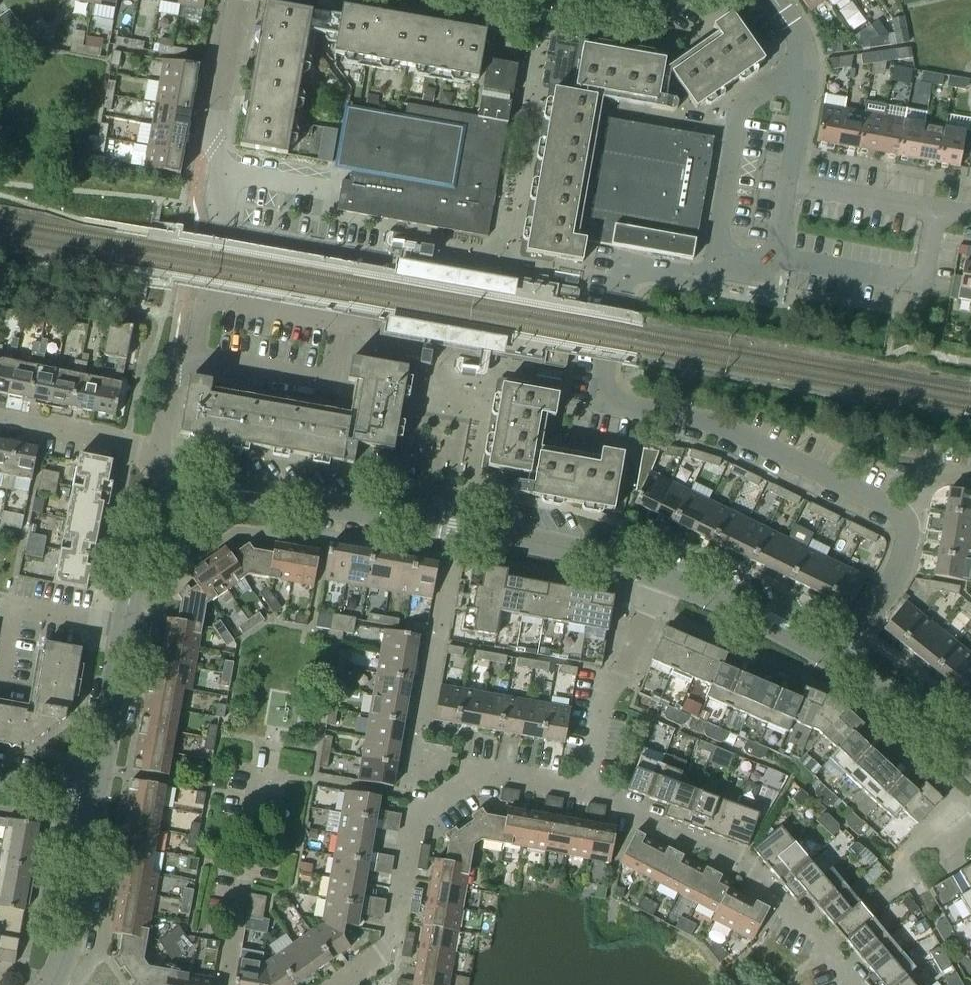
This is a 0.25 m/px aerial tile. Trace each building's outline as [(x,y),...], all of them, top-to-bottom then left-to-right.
[(204,0),(181,0),(180,5),(203,9),(204,0)] [(809,12),(826,0),(801,0),(809,12)] [(478,80),(486,32),(455,27),(452,23),(453,22),(448,22),(444,25),(433,23),(434,19),(432,19),(431,22),(398,17),(398,13),(396,12),(396,16),(384,14),(382,10),(378,9),(378,10),(373,12),(342,7),(341,17),(265,3),(260,34),(255,37),(254,41),(255,41),(257,46),(256,57),(252,56),(251,58),(255,59),(249,92),(245,91),(245,93),(249,94),(247,105),(243,108),(242,112),(245,116),(240,147),(287,156),(290,138),(297,139),(304,101),(297,100),(303,67),(310,68),(316,33),(337,37),(334,54),(352,57),(350,64),(388,71),(389,64),(423,70),(421,77),(459,84),(460,76),(478,80)] [(700,222),(714,138),(711,138),(711,139),(693,135),(694,135),(691,134),(691,135),(673,132),(673,131),(671,131),(653,128),(651,127),(651,128),(633,125),(633,124),(631,124),(613,121),(611,120),(611,121),(593,118),(598,93),(655,103),(654,109),(673,112),(676,110),(677,104),(687,97),(696,109),(764,61),(731,14),(713,27),(721,39),(677,70),(672,62),(665,61),(663,60),(662,63),(645,60),(645,57),(643,57),(642,59),(633,58),(628,62),(624,61),(625,54),(623,53),(622,56),(605,53),(605,50),(603,50),(602,52),(584,49),(585,47),(555,42),(548,84),(555,85),(554,92),(556,93),(553,111),(551,110),(550,112),(552,113),(549,131),(547,130),(547,133),(550,133),(547,151),(544,150),(543,153),(547,153),(544,171),(540,170),(533,211),(533,213),(538,214),(537,222),(531,221),(529,233),(532,233),(528,251),(526,251),(526,253),(582,263),(586,242),(612,247),(615,228),(695,242),(699,222),(700,222)] [(890,46),(888,35),(878,37),(879,47),(890,46)] [(879,47),(878,37),(867,38),(869,49),(879,47)] [(129,48),(130,40),(116,38),(115,45),(129,48)] [(143,50),(144,42),(130,40),(129,48),(143,50)] [(842,53),(841,42),(831,43),(832,54),(842,53)] [(84,54),(85,46),(71,44),(70,52),(84,54)] [(171,55),(173,47),(159,45),(158,53),(171,55)] [(98,57),(99,49),(85,46),(84,54),(98,57)] [(185,58),(187,50),(173,47),(171,55),(185,58)] [(908,59),(906,48),(896,50),(897,61),(908,59)] [(118,67),(121,53),(113,51),(111,65),(118,67)] [(883,63),(881,52),(871,53),(873,64),(883,63)] [(873,64),(871,53),(861,55),(862,66),(873,64)] [(845,68),(843,57),(833,59),(834,70),(845,68)] [(195,89),(199,66),(163,60),(159,82),(195,89)] [(495,195),(511,102),(508,102),(509,95),(512,96),(518,66),(487,60),(477,117),(404,104),(404,105),(407,106),(404,119),(347,109),(337,167),(351,170),(349,182),(342,181),(337,211),(342,212),(473,235),(481,193),(495,195)] [(931,85),(933,74),(923,72),(921,83),(931,85)] [(942,86),(943,76),(933,74),(931,85),(942,86)] [(113,96),(116,82),(108,81),(105,95),(113,96)] [(192,110),(195,89),(159,82),(156,104),(192,110)] [(837,146),(846,98),(825,94),(816,142),(837,146)] [(111,110),(113,96),(105,95),(103,109),(111,110)] [(857,149),(864,113),(844,110),(846,98),(837,146),(857,149)] [(188,131),(192,110),(156,104),(152,125),(188,131)] [(878,153),(886,105),(885,105),(883,117),(864,113),(857,149),(878,153)] [(898,157),(907,109),(886,105),(878,153),(898,157)] [(919,160),(925,124),(927,112),(907,109),(898,157),(919,160)] [(106,139),(108,125),(100,124),(98,138),(106,139)] [(940,164),(946,128),(925,124),(919,160),(940,164)] [(184,153),(188,131),(152,125),(148,147),(184,153)] [(946,128),(940,164),(959,168),(961,155),(970,157),(970,132),(946,128)] [(103,153),(106,139),(98,138),(95,152),(103,153)] [(180,175),(184,153),(148,147),(144,169),(180,175)] [(967,247),(961,277),(954,276),(950,299),(970,302),(970,248),(967,247)] [(505,308),(505,304),(503,301),(500,300),(502,287),(505,288),(509,286),(510,280),(507,277),(438,265),(434,268),(422,342),(424,345),(493,357),(497,355),(505,308)] [(566,367),(579,292),(577,289),(575,289),(538,282),(535,284),(534,290),(536,294),(539,294),(537,306),(534,306),(531,308),(526,336),(528,338),(531,339),(529,352),(526,351),(523,353),(522,359),(524,362),(537,365),(562,369),(563,369),(566,367)] [(124,372),(133,327),(110,322),(103,355),(118,358),(116,370),(124,372)] [(29,399),(39,354),(32,352),(29,365),(15,362),(8,395),(29,399)] [(49,407),(57,370),(42,367),(45,355),(39,354),(29,399),(35,401),(34,404),(49,407)] [(15,362),(0,359),(0,393),(8,395),(15,362)] [(393,451),(404,389),(408,369),(351,359),(347,381),(355,383),(349,413),(211,389),(212,382),(190,378),(180,434),(353,465),(354,459),(358,459),(370,451),(371,447),(393,451)] [(72,408),(81,362),(74,360),(72,373),(57,370),(49,407),(65,410),(66,407),(72,408)] [(93,412),(99,379),(85,376),(87,363),(81,362),(72,408),(93,412)] [(115,417),(124,372),(116,370),(114,382),(99,379),(93,412),(115,417)] [(530,475),(541,415),(555,418),(559,395),(502,385),(488,468),(513,472),(512,481),(514,484),(513,490),(515,494),(614,511),(624,454),(602,451),(599,465),(539,454),(535,476),(530,475)] [(16,444),(0,441),(0,487),(0,488),(6,490),(16,444)] [(658,453),(660,445),(644,442),(642,450),(658,453)] [(31,481),(38,448),(16,444),(6,490),(13,491),(16,478),(31,481)] [(704,463),(706,455),(691,450),(689,458),(704,463)] [(104,504),(107,490),(107,488),(112,489),(114,477),(110,476),(113,461),(79,455),(66,519),(100,526),(102,512),(107,513),(109,504),(104,504)] [(721,459),(706,455),(704,463),(719,467),(721,459)] [(747,472),(733,465),(729,473),(743,480),(747,472)] [(55,495),(59,473),(42,470),(38,492),(55,495)] [(761,479),(747,472),(743,480),(757,487),(761,479)] [(654,514),(670,482),(650,473),(634,504),(654,514)] [(674,524),(690,492),(670,482),(654,514),(674,524)] [(783,499),(786,492),(772,485),(769,492),(783,499)] [(949,489),(945,512),(970,516),(970,493),(949,489)] [(693,533),(709,501),(690,492),(674,524),(693,533)] [(801,499),(786,492),(783,499),(797,506),(801,499)] [(713,542),(728,511),(709,501),(693,533),(713,542)] [(822,518),(825,511),(811,504),(807,511),(822,518)] [(732,552),(748,520),(728,511),(713,542),(732,552)] [(836,525),(840,518),(825,511),(822,518),(836,525)] [(945,512),(942,533),(970,538),(970,516),(945,512)] [(99,553),(102,541),(97,540),(100,526),(66,519),(53,584),(87,590),(90,576),(94,576),(96,568),(92,567),(95,552),(99,553)] [(752,562),(768,530),(748,520),(732,552),(752,562)] [(861,537),(864,529),(850,523),(846,530),(861,537)] [(878,536),(864,529),(861,537),(875,544),(878,536)] [(771,571),(787,539),(768,530),(752,562),(771,571)] [(942,533),(938,554),(970,560),(970,538),(942,533)] [(42,559),(47,537),(29,534),(25,555),(42,559)] [(791,581),(806,549),(787,539),(771,571),(791,581)] [(274,554),(273,554),(253,550),(249,544),(238,552),(241,556),(234,560),(233,561),(245,578),(248,575),(269,579),(274,554)] [(291,583),(297,548),(275,544),(273,554),(274,554),(269,579),(291,583)] [(345,584),(351,549),(329,546),(323,580),(345,584)] [(233,561),(234,560),(225,548),(206,561),(227,590),(245,578),(233,561)] [(313,587),(320,552),(297,548),(291,583),(313,587)] [(367,588),(373,553),(351,549),(345,584),(367,588)] [(810,590),(826,558),(806,549),(791,581),(810,590)] [(388,591),(394,557),(373,553),(367,588),(388,591)] [(970,569),(970,560),(938,554),(934,576),(969,583),(970,569)] [(409,595),(415,561),(394,557),(388,591),(409,595)] [(830,599),(845,568),(826,558),(810,590),(830,599)] [(227,590),(206,561),(188,574),(197,586),(198,586),(210,602),(227,590)] [(432,599),(438,565),(415,561),(409,595),(432,599)] [(500,613),(508,571),(472,565),(468,588),(473,589),(470,608),(465,607),(461,631),(496,637),(500,613)] [(850,609),(866,578),(845,568),(830,599),(850,609)] [(521,617),(528,582),(507,578),(508,571),(500,613),(521,617)] [(943,592),(944,584),(929,581),(927,589),(943,592)] [(543,621),(549,586),(528,582),(521,617),(543,621)] [(958,595),(960,587),(944,584),(943,592),(958,595)] [(202,627),(206,605),(210,602),(198,586),(197,586),(190,591),(187,587),(177,595),(181,601),(178,621),(177,622),(202,627)] [(564,625),(570,589),(549,586),(543,621),(564,625)] [(274,598),(266,588),(259,593),(266,603),(274,598)] [(585,628),(592,593),(570,589),(564,625),(585,628)] [(608,632),(614,597),(592,593),(585,628),(608,632)] [(281,609),(274,598),(266,603),(273,614),(281,609)] [(901,644),(923,617),(905,603),(883,630),(901,644)] [(264,621),(259,613),(248,620),(253,628),(264,621)] [(341,632),(344,617),(332,614),(329,630),(341,632)] [(382,625),(383,617),(368,614),(367,622),(382,625)] [(307,626),(308,617),(295,615),(294,624),(307,626)] [(353,634),(355,620),(355,619),(344,617),(341,632),(353,634)] [(398,628),(399,620),(383,617),(382,625),(398,628)] [(918,658),(940,630),(923,617),(901,644),(918,658)] [(198,648),(202,627),(177,622),(178,621),(167,619),(163,642),(198,648)] [(243,635),(253,628),(248,620),(238,627),(243,635)] [(227,631),(220,621),(212,626),(219,636),(227,631)] [(426,633),(427,625),(411,622),(410,630),(426,633)] [(669,677),(686,638),(665,629),(655,653),(651,662),(672,671),(669,677)] [(415,659),(419,636),(384,630),(380,653),(415,659)] [(519,630),(515,652),(537,656),(541,634),(519,630)] [(935,671),(957,644),(940,630),(918,658),(935,671)] [(234,642),(227,631),(219,636),(226,647),(234,642)] [(692,679),(706,646),(686,638),(669,677),(689,685),(692,679)] [(601,667),(605,645),(572,640),(568,661),(601,667)] [(195,669),(198,648),(163,642),(160,663),(195,669)] [(65,720),(66,720),(67,712),(71,713),(82,649),(46,643),(33,715),(27,714),(27,712),(0,707),(0,745),(21,748),(21,745),(28,746),(65,720)] [(970,660),(970,655),(957,644),(935,671),(951,685),(970,660)] [(462,657),(463,649),(448,646),(446,654),(462,657)] [(721,666),(722,667),(727,655),(706,646),(692,679),(711,687),(712,687),(721,666)] [(344,668),(347,652),(339,651),(336,667),(344,668)] [(490,662),(491,654),(476,651),(474,659),(490,662)] [(411,680),(415,659),(380,653),(377,674),(411,680)] [(505,664),(507,656),(491,654),(490,662),(505,664)] [(532,669),(534,661),(518,658),(517,666),(532,669)] [(970,695),(970,660),(951,685),(968,698),(970,695)] [(231,676),(234,663),(224,661),(222,674),(231,676)] [(548,672),(549,664),(534,661),(532,669),(548,672)] [(191,691),(195,669),(160,663),(156,684),(183,689),(183,690),(191,691)] [(576,677),(577,670),(577,669),(561,666),(560,674),(576,677)] [(727,708),(741,675),(722,667),(721,666),(712,687),(711,687),(706,699),(727,708)] [(342,684),(344,668),(336,667),(334,682),(342,684)] [(229,687),(231,676),(222,674),(220,686),(229,687)] [(408,701),(411,680),(377,674),(373,695),(408,701)] [(671,685),(646,674),(638,694),(662,705),(671,685)] [(747,716),(761,683),(741,675),(727,708),(747,716)] [(179,711),(183,690),(183,689),(156,684),(148,683),(144,705),(179,711)] [(767,725),(781,692),(761,683),(747,716),(767,725)] [(457,725),(463,690),(441,686),(435,721),(457,725)] [(811,730),(825,697),(804,688),(799,700),(800,700),(791,722),(792,722),(811,730)] [(478,728),(484,694),(463,690),(457,725),(478,728)] [(800,700),(799,700),(781,692),(767,725),(787,734),(792,722),(791,722),(800,700)] [(337,711),(340,695),(332,694),(329,709),(337,711)] [(500,732),(506,697),(484,694),(478,728),(500,732)] [(404,723),(408,701),(373,695),(369,717),(404,723)] [(521,736),(527,701),(506,697),(500,732),(521,736)] [(822,737),(846,711),(837,703),(825,697),(811,730),(817,733),(822,737)] [(542,740),(548,705),(527,701),(521,736),(542,740)] [(176,732),(179,711),(144,705),(140,726),(176,732)] [(224,719),(226,706),(217,705),(215,717),(224,719)] [(564,743),(570,709),(548,705),(542,740),(564,743)] [(673,723),(678,712),(667,707),(664,715),(666,720),(673,723)] [(334,726),(337,711),(329,709),(326,725),(334,726)] [(854,735),(862,727),(863,726),(846,711),(822,737),(837,751),(853,734),(854,735)] [(685,724),(689,716),(678,712),(673,723),(680,727),(685,724)] [(733,721),(713,712),(708,724),(718,729),(728,733),(733,721)] [(400,744),(404,723),(369,717),(365,738),(400,744)] [(718,729),(708,724),(707,724),(703,732),(706,737),(713,740),(718,729)] [(215,739),(217,727),(208,725),(206,738),(215,739)] [(172,754),(176,732),(140,726),(137,747),(172,754)] [(728,733),(718,729),(713,740),(720,743),(725,741),(728,733)] [(772,738),(752,729),(747,741),(757,745),(768,750),(798,763),(814,778),(828,762),(812,746),(807,743),(775,729),(772,738)] [(869,749),(854,735),(853,734),(837,751),(828,760),(845,775),(869,749)] [(329,753),(332,737),(324,736),(321,752),(329,753)] [(213,751),(215,739),(206,738),(204,750),(213,751)] [(396,765),(400,744),(365,738),(362,759),(396,765)] [(757,745),(747,741),(746,741),(743,749),(745,754),(752,757),(757,745)] [(764,758),(768,750),(757,745),(752,757),(759,760),(764,758)] [(168,776),(172,754),(137,747),(133,770),(168,776)] [(861,790),(885,764),(869,749),(845,775),(861,790)] [(327,769),(329,753),(321,752),(319,767),(327,769)] [(678,784),(686,762),(665,754),(661,765),(650,795),(658,798),(657,802),(668,806),(669,806),(677,784),(678,784)] [(650,795),(661,765),(640,757),(627,791),(641,796),(642,792),(650,795)] [(393,787),(396,765),(362,759),(358,781),(393,787)] [(876,805),(901,779),(885,764),(861,790),(876,805)] [(207,783),(210,770),(201,769),(198,781),(207,783)] [(916,794),(916,793),(901,779),(876,805),(893,820),(901,811),(916,794)] [(162,808),(166,786),(131,780),(127,802),(162,808)] [(685,825),(697,791),(678,784),(677,784),(669,806),(668,806),(664,817),(685,825)] [(820,801),(829,792),(820,784),(814,791),(815,796),(820,801)] [(920,823),(942,800),(924,784),(916,793),(916,794),(901,811),(917,826),(920,823)] [(509,803),(511,790),(502,789),(500,801),(509,803)] [(517,804),(520,792),(511,790),(509,803),(517,804)] [(808,800),(807,796),(801,790),(792,799),(801,808),(808,800)] [(376,819),(380,798),(345,791),(341,813),(376,819)] [(705,832),(718,799),(697,791),(685,825),(705,832)] [(203,806),(206,793),(196,792),(194,804),(203,806)] [(838,800),(829,792),(820,801),(826,807),(832,807),(838,800)] [(552,810),(554,798),(546,796),(543,809),(552,810)] [(561,812),(563,799),(554,798),(552,810),(561,812)] [(726,840),(738,806),(718,799),(705,832),(726,840)] [(158,830),(162,808),(127,802),(123,824),(158,830)] [(595,818),(597,805),(588,804),(586,816),(595,818)] [(604,819),(606,807),(597,805),(595,818),(604,819)] [(747,848),(759,814),(738,806),(726,840),(747,848)] [(524,848),(530,813),(508,809),(506,819),(507,819),(503,844),(524,848)] [(503,844),(507,819),(506,819),(486,816),(481,810),(471,817),(473,821),(465,827),(477,843),(481,840),(503,844)] [(372,841),(376,819),(341,813),(338,835),(372,841)] [(400,820),(398,815),(384,813),(382,821),(400,824),(400,820)] [(545,852),(551,816),(530,813),(524,848),(545,852)] [(833,820),(827,814),(822,815),(815,821),(824,829),(833,820)] [(861,822),(852,814),(846,820),(846,826),(852,831),(861,822)] [(567,856),(573,820),(551,816),(545,852),(567,856)] [(39,825),(0,818),(0,826),(5,827),(2,841),(35,847),(39,825)] [(588,859),(594,824),(573,820),(567,856),(588,859)] [(839,830),(839,825),(833,820),(824,829),(832,837),(839,830)] [(399,828),(400,824),(382,821),(381,829),(395,831),(399,828)] [(863,836),(869,830),(861,822),(852,831),(857,836),(863,836)] [(198,837),(200,825),(191,823),(189,835),(198,837)] [(155,851),(158,830),(123,824),(119,845),(155,851)] [(610,863),(615,832),(616,828),(594,824),(588,859),(610,863)] [(473,846),(477,843),(465,827),(458,832),(455,828),(444,836),(448,842),(445,862),(435,860),(435,861),(470,867),(473,846)] [(767,867),(795,844),(780,827),(753,850),(767,867)] [(640,874),(656,843),(636,832),(619,864),(640,874)] [(196,849),(198,837),(189,835),(187,848),(196,849)] [(369,862),(372,841),(338,835),(334,856),(369,862)] [(35,847),(2,841),(0,853),(0,863),(31,869),(35,847)] [(659,884),(675,852),(656,843),(640,874),(659,884)] [(855,859),(864,849),(858,843),(853,844),(847,851),(855,859)] [(781,884),(808,861),(795,844),(767,867),(781,884)] [(151,873),(155,851),(119,845),(115,868),(123,869),(123,868),(151,873)] [(428,859),(430,846),(421,845),(419,857),(428,859)] [(678,894),(694,862),(675,852),(659,884),(678,894)] [(365,883),(369,862),(334,856),(330,877),(365,883)] [(393,862),(390,858),(376,856),(375,863),(392,866),(393,862)] [(426,871),(428,859),(419,857),(417,870),(426,871)] [(197,872),(199,859),(190,858),(187,870),(197,872)] [(965,864),(968,867),(964,869),(959,872),(969,891),(970,892),(970,891),(970,860),(965,864)] [(466,889),(470,867),(435,861),(431,882),(466,889)] [(822,877),(808,861),(781,884),(796,901),(805,893),(804,892),(822,877)] [(697,904),(714,872),(694,862),(678,894),(697,904)] [(885,875),(874,862),(864,871),(875,883),(885,875)] [(34,875),(30,874),(31,869),(0,863),(0,885),(31,890),(34,875)] [(391,871),(392,866),(375,863),(374,871),(387,874),(391,871)] [(155,896),(159,874),(151,873),(123,868),(123,869),(120,890),(155,896)] [(818,909),(846,886),(831,869),(822,877),(804,892),(805,893),(818,909)] [(729,889),(730,890),(734,883),(714,872),(697,904),(715,913),(716,914),(729,889)] [(361,905),(365,883),(330,877),(326,899),(361,905)] [(462,910),(466,889),(431,882),(427,904),(462,910)] [(31,890),(0,885),(0,908),(24,912),(25,905),(29,906),(31,890)] [(860,904),(846,886),(818,909),(833,926),(860,904)] [(623,898),(624,888),(615,887),(614,897),(623,898)] [(420,903),(422,890),(413,888),(411,901),(420,903)] [(191,903),(193,890),(184,889),(182,901),(191,903)] [(748,899),(730,890),(729,889),(716,914),(715,913),(712,920),(732,931),(748,899)] [(151,917),(155,896),(120,890),(116,911),(151,917)] [(970,892),(969,891),(959,897),(970,917),(970,891),(970,892)] [(262,921),(266,897),(251,894),(246,918),(262,921)] [(644,913),(650,901),(642,897),(636,908),(644,913)] [(357,927),(361,905),(326,899),(323,920),(345,924),(345,925),(357,927)] [(385,905),(382,901),(369,899),(367,906),(385,909),(385,905)] [(752,941),(769,910),(748,899),(732,931),(752,941)] [(189,915),(191,903),(182,901),(180,914),(189,915)] [(418,915),(420,903),(411,901),(409,913),(418,915)] [(652,917),(658,905),(650,901),(644,913),(652,917)] [(458,932),(462,910),(427,904),(423,926),(458,932)] [(840,933),(846,939),(872,918),(867,912),(860,904),(833,926),(840,933)] [(384,914),(385,909),(367,906),(366,914),(380,917),(384,914)] [(911,916),(903,907),(897,912),(896,918),(901,924),(911,916)] [(23,915),(24,912),(0,908),(0,961),(15,964),(23,915)] [(147,939),(151,917),(116,911),(112,934),(122,936),(122,934),(147,939)] [(683,932),(688,921),(680,917),(675,928),(683,932)] [(863,956),(887,936),(872,918),(846,939),(854,952),(857,949),(863,956)] [(928,927),(924,919),(913,926),(919,936),(927,931),(928,927)] [(950,929),(944,919),(936,923),(935,928),(939,935),(950,929)] [(343,938),(345,925),(345,924),(323,920),(322,924),(311,932),(331,961),(350,947),(343,938)] [(690,937),(696,925),(688,921),(683,932),(690,937)] [(163,948),(183,934),(178,926),(158,941),(163,948)] [(454,953),(458,932),(423,926),(419,947),(454,953)] [(956,939),(950,929),(939,935),(943,942),(948,943),(956,939)] [(956,938),(956,939),(958,943),(961,947),(970,942),(970,929),(956,938)] [(331,961),(311,932),(293,944),(313,973),(331,961)] [(413,946),(415,934),(406,932),(403,944),(413,946)] [(143,960),(147,939),(122,934),(122,936),(118,956),(112,960),(120,970),(124,968),(129,976),(146,964),(143,960)] [(902,953),(887,936),(863,956),(868,963),(865,965),(873,974),(874,975),(892,960),(892,961),(902,953)] [(171,960),(192,946),(187,938),(166,953),(171,960)] [(218,951),(220,942),(207,940),(206,949),(218,951)] [(723,948),(717,942),(707,950),(713,957),(723,948)] [(293,944),(276,957),(296,984),(313,973),(293,944)] [(410,958),(413,946),(403,944),(401,957),(410,958)] [(451,975),(454,953),(419,947),(415,969),(451,975)] [(719,964),(729,955),(723,948),(713,957),(719,964)] [(946,957),(942,950),(937,949),(929,953),(935,963),(946,957)] [(966,956),(958,960),(957,966),(961,972),(970,966),(970,965),(966,956)] [(276,957),(265,964),(261,964),(257,984),(296,984),(276,957)] [(948,969),(950,964),(946,957),(935,963),(941,973),(948,969)] [(261,964),(239,960),(235,984),(257,984),(261,964)] [(906,977),(892,961),(892,960),(874,975),(873,974),(864,982),(866,984),(896,984),(906,977)] [(170,971),(148,967),(146,964),(129,976),(134,983),(132,984),(167,984),(170,971)] [(961,972),(965,979),(970,980),(970,966),(961,972)] [(451,975),(415,969),(413,982),(401,980),(400,984),(449,984),(451,975)] [(191,975),(170,971),(167,984),(189,984),(191,975)] [(213,979),(191,975),(189,984),(212,984),(213,979)] [(906,977),(896,984),(912,984),(906,977)]
